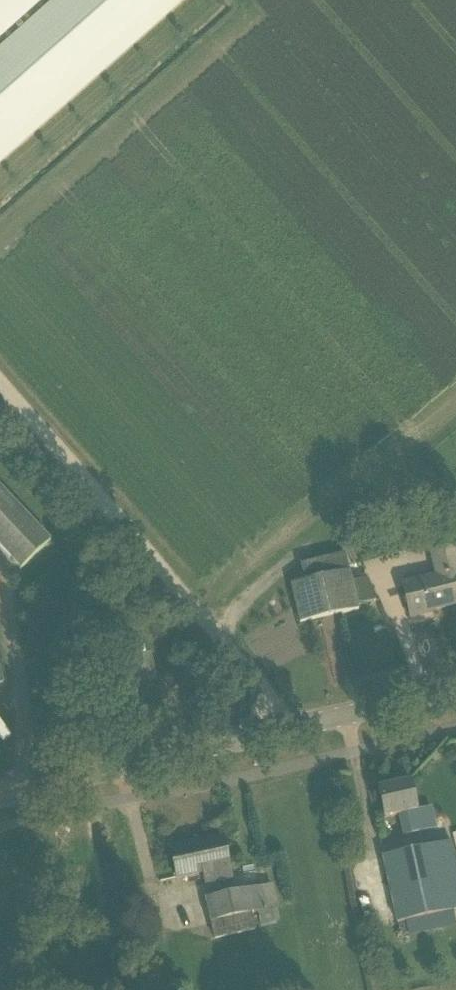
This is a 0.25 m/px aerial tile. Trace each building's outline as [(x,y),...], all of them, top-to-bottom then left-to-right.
[(186,0),(0,0),(0,164),(27,141),(26,112),(15,100),(20,95),(21,96),(20,74),(35,62),(58,61),(77,83),(90,83),(186,0)] [(51,543),(0,489),(0,548),(21,571),(51,543)] [(410,619),(426,615),(426,613),(455,605),(455,556),(454,549),(431,555),(437,578),(403,586),(410,619)] [(349,571),(291,585),(300,624),(359,610),(349,571)] [(416,811),(410,783),(378,790),(384,819),(400,815),(405,836),(419,833),(414,812),(416,811)] [(170,850),(176,880),(203,874),(205,886),(231,881),(229,869),(223,839),(170,850)] [(453,912),(455,912),(455,865),(451,842),(383,857),(397,924),(406,922),(409,936),(455,926),(453,912)] [(206,900),(215,939),(255,930),(252,915),(276,910),(271,886),(206,900)] [(261,928),(277,924),(274,911),(259,915),(261,928)]
